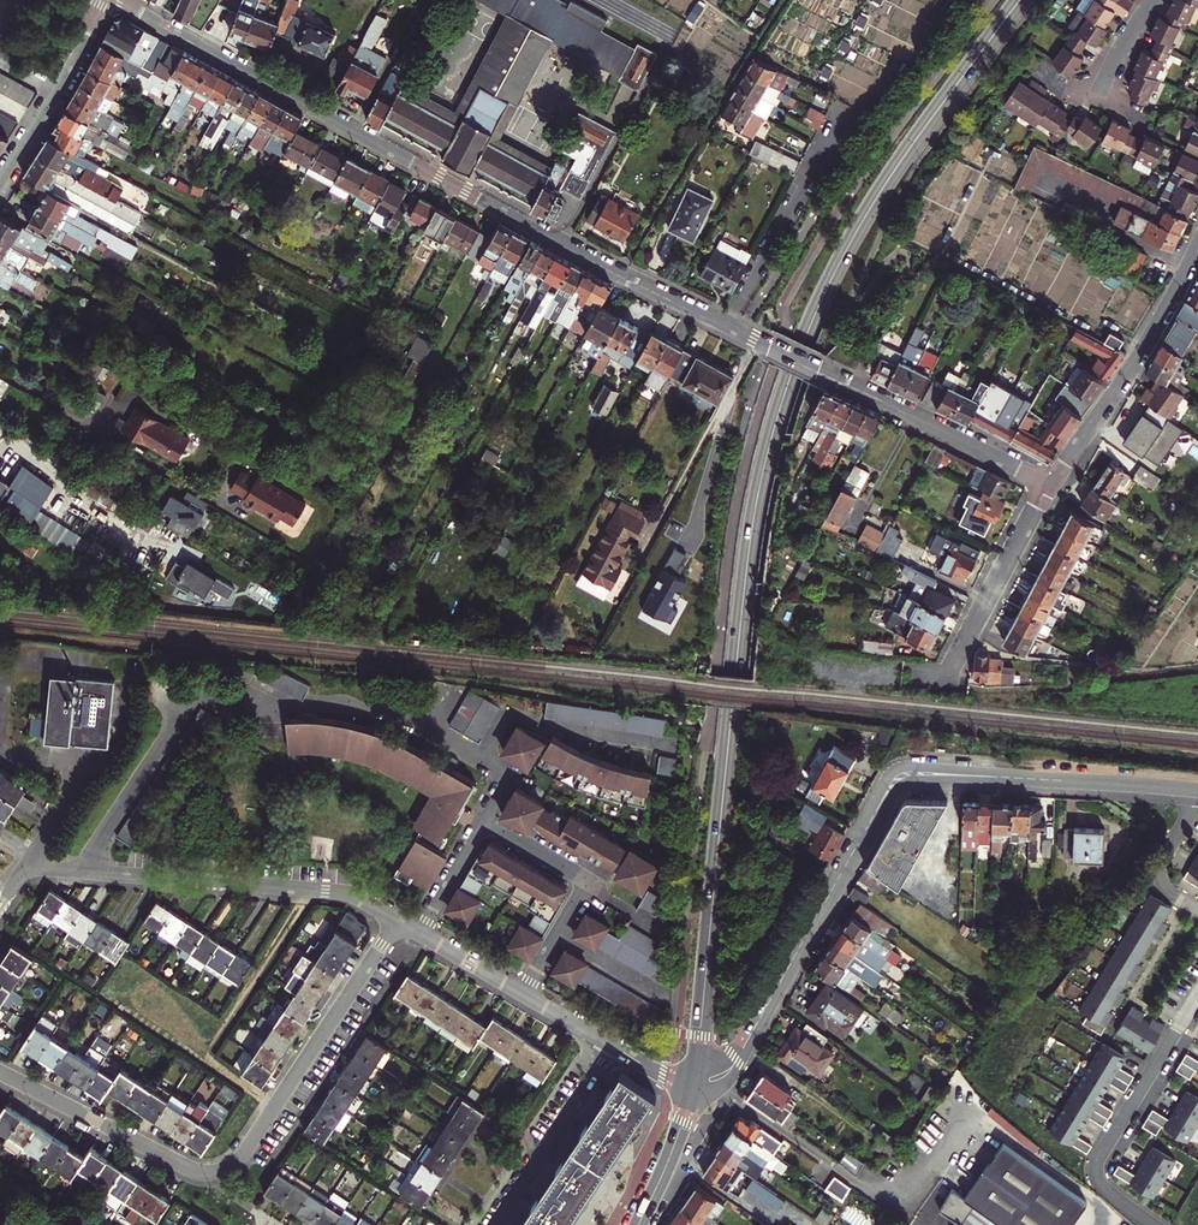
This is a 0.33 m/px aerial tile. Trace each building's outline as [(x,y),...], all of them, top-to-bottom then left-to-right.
[(174,14),(202,29),(217,6),(220,0),(180,0),(174,14)] [(261,0),(244,0),(231,33),(246,39),(261,0)] [(246,39),(272,49),(278,33),(282,23),(264,17),(270,0),(261,0),(246,39)] [(299,0),(290,0),(282,23),(278,33),(299,42),(299,44),(327,56),(338,33),(297,15),(302,2),(299,0)] [(555,38),(609,67),(622,43),(594,28),(601,16),(570,0),(562,0),(562,1),(560,0),(486,0),(512,14),(555,38)] [(1104,29),(1114,13),(1110,11),(1116,3),(1112,0),(1081,0),(1075,9),(1087,18),(1104,29)] [(1128,0),(1117,0),(1116,3),(1129,12),(1134,4),(1128,0)] [(1165,20),(1182,28),(1186,19),(1190,22),(1197,6),(1197,4),(1189,0),(1174,0),(1165,20)] [(1114,13),(1124,19),(1129,12),(1116,3),(1110,11),(1114,13)] [(697,8),(688,23),(694,27),(703,12),(697,8)] [(368,96),(376,80),(384,64),(371,57),(372,53),(367,51),(377,33),(380,34),(388,20),(378,14),(360,49),(350,67),(342,82),(339,88),(349,93),(352,88),(368,96)] [(459,114),(405,85),(401,93),(387,118),(446,149),(442,156),(472,173),(476,165),(538,199),(549,178),(552,173),(555,167),(501,137),(555,38),(512,14),(459,114)] [(103,43),(125,55),(144,65),(157,42),(159,38),(120,17),(116,19),(103,43)] [(1104,29),(1087,18),(1076,34),(1073,32),(1068,39),(1084,49),(1088,43),(1095,48),(1107,31),(1104,29)] [(1158,48),(1172,55),(1176,47),(1173,45),(1182,28),(1165,20),(1160,18),(1152,36),(1162,41),(1158,48)] [(860,20),(856,26),(862,30),(866,24),(860,20)] [(437,34),(433,31),(426,45),(435,50),(445,31),(440,28),(437,34)] [(1053,63),(1072,75),(1083,60),(1079,57),(1084,49),(1068,39),(1053,63)] [(144,65),(125,55),(118,69),(137,80),(136,82),(149,88),(152,83),(164,89),(184,52),(168,43),(160,60),(156,59),(164,46),(157,42),(144,65)] [(95,57),(118,69),(125,55),(103,43),(95,57)] [(624,75),(637,51),(622,43),(609,67),(624,75)] [(624,75),(622,79),(641,90),(661,55),(641,44),(637,51),(624,75)] [(842,45),(838,51),(844,55),(848,49),(842,45)] [(350,67),(360,49),(354,46),(345,64),(350,67)] [(1136,69),(1140,71),(1157,79),(1165,62),(1168,63),(1172,55),(1158,48),(1154,56),(1144,52),(1136,69)] [(163,102),(171,106),(197,59),(184,52),(164,89),(163,90),(168,93),(163,102)] [(95,57),(89,68),(131,91),(136,82),(137,80),(118,69),(95,57)] [(802,89),(805,83),(757,58),(748,72),(782,91),(787,82),(802,89)] [(197,59),(171,106),(166,115),(179,123),(183,116),(211,66),(197,59)] [(342,82),(350,67),(345,64),(335,59),(327,74),(342,82)] [(211,66),(183,116),(188,118),(195,105),(203,110),(223,73),(211,66)] [(89,68),(80,83),(115,101),(118,96),(150,114),(156,104),(131,91),(89,68)] [(825,70),(820,76),(826,80),(831,74),(825,70)] [(1132,98),(1148,107),(1156,91),(1159,92),(1164,82),(1157,79),(1140,71),(1131,89),(1135,91),(1132,98)] [(27,106),(35,91),(0,72),(0,91),(27,106)] [(741,85),(776,105),(780,97),(790,102),(793,96),(782,91),(748,72),(741,85)] [(223,73),(203,110),(198,118),(204,121),(209,111),(216,115),(235,80),(223,73)] [(387,98),(381,95),(369,119),(383,126),(387,118),(401,93),(405,85),(407,80),(399,75),(387,98)] [(235,80),(216,115),(205,134),(212,137),(220,122),(227,126),(249,87),(235,80)] [(1004,103),(1020,114),(1038,86),(1032,82),(1028,88),(1018,81),(1004,103)] [(80,83),(73,96),(118,121),(121,115),(110,110),(115,101),(80,83)] [(741,85),(731,100),(766,118),(768,119),(772,112),(783,118),(787,111),(776,105),(741,85)] [(1037,122),(1050,102),(1042,97),(1046,91),(1038,86),(1020,114),(1035,125),(1037,122)] [(229,150),(237,136),(260,93),(249,87),(227,126),(232,129),(222,147),(229,150)] [(260,93),(237,136),(245,141),(248,135),(254,139),(275,101),(260,93)] [(118,121),(73,96),(65,108),(106,130),(109,125),(119,131),(123,123),(118,121)] [(731,100),(723,113),(741,123),(737,130),(755,139),(766,118),(731,100)] [(275,101),(254,139),(252,143),(247,152),(260,159),(264,151),(287,108),(275,101)] [(1050,102),(1037,122),(1060,138),(1065,131),(1071,122),(1064,117),(1066,113),(1050,102)] [(828,115),(812,106),(804,121),(819,130),(828,115)] [(65,108),(57,122),(94,143),(126,160),(133,145),(106,130),(65,108)] [(279,146),(285,149),(295,131),(303,117),(287,108),(264,151),(274,156),(279,146)] [(567,149),(581,156),(590,138),(601,118),(587,111),(584,117),(581,115),(575,125),(579,127),(567,149)] [(7,138),(17,123),(0,114),(0,134),(7,138)] [(1071,122),(1065,131),(1081,142),(1079,145),(1086,150),(1101,128),(1085,117),(1082,120),(1075,116),(1071,122)] [(1197,122),(1188,117),(1183,125),(1193,130),(1189,140),(1185,138),(1181,146),(1197,154),(1197,122)] [(584,197),(621,129),(601,118),(590,138),(581,156),(564,187),(584,197)] [(1112,119),(1101,144),(1109,148),(1110,145),(1128,153),(1136,138),(1128,134),(1131,128),(1112,119)] [(58,132),(53,140),(82,155),(89,144),(92,146),(94,143),(57,122),(53,129),(58,132)] [(285,149),(284,152),(310,166),(321,145),(295,131),(285,149)] [(1136,138),(1128,153),(1138,158),(1133,168),(1149,176),(1165,144),(1146,136),(1143,141),(1136,138)] [(48,138),(37,155),(117,199),(124,187),(79,162),(82,155),(53,140),(48,138)] [(802,162),(755,139),(748,152),(795,174),(802,162)] [(310,166),(306,172),(324,182),(328,175),(336,180),(347,159),(321,145),(310,166)] [(1184,216),(1034,145),(1027,160),(1051,171),(1124,206),(1182,234),(1189,219),(1184,216)] [(1178,162),(1170,179),(1171,179),(1180,184),(1185,186),(1189,178),(1194,181),(1197,173),(1197,160),(1178,151),(1174,160),(1178,162)] [(117,199),(37,155),(24,175),(47,187),(81,207),(105,220),(117,199)] [(538,199),(533,207),(549,216),(557,200),(563,189),(557,186),(569,164),(560,158),(555,167),(552,173),(549,178),(538,199)] [(347,159),(336,180),(330,191),(344,198),(346,197),(350,190),(359,194),(371,172),(347,159)] [(1031,194),(1041,173),(1051,171),(1027,160),(1025,164),(1014,186),(1031,194)] [(371,172),(359,194),(377,204),(389,182),(371,172)] [(1194,181),(1189,178),(1185,186),(1197,192),(1197,183),(1194,181)] [(1166,189),(1175,194),(1180,184),(1171,179),(1166,189)] [(377,204),(371,216),(394,229),(403,213),(407,205),(398,200),(404,190),(389,182),(377,204)] [(602,193),(634,210),(641,197),(641,195),(641,194),(640,193),(625,185),(623,184),(622,184),(620,185),(620,186),(616,193),(605,187),(602,193)] [(1184,216),(1187,209),(1192,211),(1197,200),(1197,192),(1185,186),(1180,184),(1175,194),(1166,189),(1159,204),(1184,216)] [(41,197),(37,204),(59,217),(95,236),(132,257),(136,248),(134,247),(135,245),(77,214),(81,207),(47,187),(45,190),(42,189),(39,191),(38,192),(38,195),(40,197),(41,197)] [(716,201),(691,189),(671,229),(696,242),(716,201)] [(634,210),(602,193),(588,220),(626,242),(641,214),(634,210)] [(407,205),(403,213),(427,225),(436,208),(413,195),(407,205)] [(557,200),(549,216),(558,220),(566,205),(557,200)] [(1067,203),(1064,211),(1073,215),(1093,225),(1096,217),(1082,210),(1067,203)] [(59,217),(37,204),(27,222),(62,242),(63,240),(78,249),(84,241),(90,244),(95,236),(59,217)] [(1174,251),(1182,234),(1124,206),(1116,223),(1174,251)] [(431,242),(441,247),(456,219),(436,208),(427,225),(424,229),(434,235),(431,242)] [(1189,219),(1192,211),(1187,209),(1184,216),(1189,219)] [(46,258),(70,270),(73,265),(45,249),(50,241),(0,214),(0,233),(46,258)] [(456,219),(441,247),(463,260),(479,231),(456,219)] [(485,281),(513,233),(499,225),(486,248),(476,267),(479,269),(475,275),(485,281)] [(46,258),(0,233),(0,252),(1,253),(20,269),(35,277),(46,258)] [(529,242),(513,233),(485,281),(491,284),(499,272),(504,275),(505,273),(510,276),(529,242)] [(734,292),(748,265),(754,253),(723,237),(717,249),(716,248),(702,275),(734,292)] [(543,249),(529,242),(510,276),(503,288),(512,293),(506,302),(511,304),(543,249)] [(1126,245),(1115,269),(1136,280),(1147,256),(1126,245)] [(522,296),(529,299),(554,255),(543,249),(511,304),(502,319),(507,322),(522,296)] [(35,277),(20,269),(1,253),(0,252),(0,282),(9,287),(13,279),(30,288),(35,277)] [(553,296),(571,265),(554,255),(529,299),(528,301),(532,303),(538,293),(551,300),(552,299),(553,296)] [(585,273),(571,265),(553,296),(552,299),(558,303),(549,317),(558,322),(559,320),(585,273)] [(597,279),(585,273),(559,320),(571,326),(597,279)] [(1197,308),(1197,276),(1185,301),(1197,308)] [(597,279),(571,326),(585,334),(586,331),(600,307),(611,287),(597,279)] [(1185,301),(1177,316),(1197,329),(1197,308),(1185,301)] [(600,307),(586,331),(595,336),(591,343),(602,350),(620,317),(600,307)] [(1056,317),(1044,311),(1040,318),(1052,324),(1056,317)] [(146,334),(153,322),(141,315),(134,328),(146,334)] [(1197,336),(1197,329),(1177,316),(1154,356),(1183,375),(1187,368),(1180,363),(1196,335),(1197,336)] [(620,317),(602,350),(592,369),(601,374),(611,357),(619,361),(621,357),(634,364),(650,334),(620,317)] [(1052,324),(1074,336),(1079,328),(1056,317),(1052,324)] [(890,385),(907,393),(927,351),(920,347),(927,331),(918,327),(905,354),(890,385)] [(1107,343),(1079,328),(1074,336),(1072,340),(1077,342),(1103,356),(1111,345),(1107,343)] [(585,354),(591,343),(595,336),(586,331),(585,334),(576,349),(585,354)] [(652,331),(650,334),(634,364),(649,372),(667,339),(652,331)] [(1120,350),(1126,340),(1112,332),(1107,343),(1111,345),(1120,350)] [(683,348),(667,339),(649,372),(645,380),(661,388),(668,376),(683,348)] [(1069,356),(1077,342),(1072,340),(1064,353),(1069,356)] [(890,385),(905,354),(880,342),(867,368),(875,373),(873,377),(890,385)] [(1098,357),(1091,367),(1110,380),(1129,354),(1120,350),(1111,345),(1103,356),(1101,359),(1098,357)] [(920,399),(941,357),(936,354),(937,352),(929,347),(927,351),(907,393),(920,399)] [(683,348),(668,376),(720,403),(735,376),(683,348)] [(1182,378),(1183,375),(1154,356),(1147,368),(1161,378),(1176,388),(1179,383),(1171,377),(1174,373),(1182,378)] [(400,382),(409,387),(422,363),(413,359),(400,382)] [(1106,381),(1086,367),(1071,388),(1073,389),(1092,401),(1106,381)] [(954,416),(970,385),(975,376),(970,374),(966,372),(963,377),(957,374),(950,386),(948,391),(938,408),(954,416)] [(10,382),(0,376),(0,398),(10,382)] [(1177,406),(1185,395),(1180,391),(1176,388),(1161,378),(1155,386),(1157,387),(1154,391),(1149,388),(1141,399),(1150,405),(1170,419),(1178,407),(1177,406)] [(969,423),(971,420),(991,384),(983,379),(977,389),(970,385),(954,416),(969,423)] [(940,387),(948,391),(950,386),(939,380),(936,385),(940,387)] [(992,431),(1015,392),(994,380),(991,384),(971,420),(992,431)] [(923,401),(938,408),(948,391),(940,387),(936,385),(933,383),(923,401)] [(1189,390),(1179,383),(1176,388),(1180,391),(1185,395),(1186,395),(1189,390)] [(606,414),(617,394),(605,387),(594,407),(606,414)] [(1069,439),(1094,403),(1092,401),(1073,389),(1068,396),(1069,396),(1053,421),(1042,414),(1040,417),(1049,424),(1069,439)] [(808,425),(822,432),(840,397),(826,390),(808,425)] [(1186,395),(1192,400),(1195,394),(1189,390),(1186,395)] [(1028,415),(1035,403),(1015,392),(992,431),(1012,442),(1028,415)] [(840,397),(822,432),(821,435),(826,438),(820,451),(816,459),(823,463),(854,404),(840,397)] [(868,410),(854,404),(823,463),(821,467),(831,472),(843,449),(846,451),(868,410)] [(135,405),(126,419),(134,424),(128,433),(175,461),(188,440),(187,436),(167,425),(165,425),(157,420),(156,418),(135,405)] [(1173,446),(1184,429),(1170,419),(1163,414),(1150,405),(1125,442),(1159,466),(1173,446)] [(868,410),(846,451),(852,454),(843,470),(850,473),(855,463),(881,416),(868,410)] [(1069,439),(1049,424),(1041,437),(1030,432),(1036,420),(1028,415),(1012,442),(1052,463),(1069,439)] [(134,424),(126,419),(121,428),(128,433),(134,424)] [(1111,422),(1107,435),(1117,438),(1121,425),(1111,422)] [(826,438),(821,435),(814,448),(820,451),(826,438)] [(937,467),(945,451),(933,444),(925,461),(937,467)] [(91,538),(37,505),(51,482),(20,463),(12,475),(0,495),(0,506),(20,516),(81,553),(91,538)] [(855,463),(850,473),(822,523),(838,531),(870,471),(855,463)] [(1093,486),(1108,497),(1118,482),(1123,486),(1130,476),(1116,466),(1114,468),(1108,464),(1093,486)] [(1161,479),(1141,465),(1132,478),(1147,488),(1148,485),(1155,489),(1161,479)] [(12,475),(0,467),(0,495),(12,475)] [(980,489),(1002,500),(1010,484),(978,467),(969,483),(980,489)] [(254,479),(239,470),(228,487),(243,496),(242,499),(263,511),(263,514),(276,521),(278,517),(289,523),(292,522),(303,504),(256,475),(254,479)] [(799,510),(813,483),(805,479),(791,505),(799,510)] [(1108,497),(1093,486),(1082,503),(1095,512),(1095,511),(1105,517),(1116,502),(1108,497)] [(207,502),(186,489),(179,499),(167,491),(157,507),(170,515),(164,524),(185,537),(190,528),(193,529),(203,513),(200,512),(207,502)] [(1002,500),(980,489),(974,501),(967,497),(956,518),(983,532),(992,516),(995,518),(1004,501),(1002,500)] [(629,540),(632,541),(643,522),(617,507),(581,573),(609,589),(620,571),(614,568),(629,540)] [(1072,512),(1063,529),(1085,540),(1094,523),(1072,512)] [(865,524),(857,540),(879,551),(881,546),(887,535),(865,524)] [(907,531),(892,524),(887,535),(881,546),(895,553),(907,531)] [(1085,540),(1063,529),(1055,545),(1077,556),(1085,540)] [(923,564),(939,572),(961,583),(965,574),(968,575),(981,549),(963,539),(961,543),(939,531),(923,564)] [(1164,546),(1155,540),(1150,548),(1159,554),(1164,546)] [(1055,545),(1046,560),(1069,572),(1077,556),(1055,545)] [(691,556),(676,548),(643,607),(670,622),(684,598),(676,594),(685,579),(679,576),(691,556)] [(232,587),(186,559),(181,566),(173,561),(163,577),(187,592),(190,587),(203,595),(208,587),(225,598),(232,587)] [(1069,572),(1046,560),(1038,577),(1060,588),(1069,572)] [(924,583),(916,600),(944,614),(952,599),(933,589),(937,580),(904,563),(902,569),(909,573),(908,575),(924,583)] [(609,589),(581,573),(575,584),(603,600),(609,589)] [(1060,588),(1038,577),(1029,592),(1052,604),(1060,588)] [(1048,611),(1052,604),(1029,592),(1021,608),(1044,620),(1052,625),(1057,615),(1048,611)] [(916,600),(908,616),(936,630),(944,614),(916,600)] [(1044,620),(1021,608),(1013,624),(1035,636),(1039,629),(1044,620)] [(936,630),(908,616),(894,609),(885,626),(928,647),(936,630)] [(1052,625),(1044,620),(1039,629),(1047,634),(1052,625)] [(1035,636),(1013,624),(1004,641),(1027,653),(1035,636)] [(872,642),(851,640),(851,646),(871,648),(872,642)] [(894,642),(877,640),(876,649),(894,650),(894,642)] [(990,654),(976,653),(974,678),(1013,681),(1015,668),(1002,667),(1003,659),(990,658),(990,654)] [(263,680),(269,666),(265,664),(262,663),(262,664),(256,676),(263,680)] [(270,684),(277,670),(269,666),(263,680),(270,684)] [(278,687),(285,674),(277,670),(270,684),(278,687)] [(52,673),(46,739),(110,745),(116,679),(52,673)] [(285,691),(292,678),(285,674),(278,687),(285,691)] [(293,695),(300,682),(292,678),(285,691),(293,695)] [(300,682),(293,695),(301,699),(307,686),(300,682)] [(477,742),(490,720),(494,714),(498,707),(469,690),(465,696),(448,724),(477,742)] [(545,719),(637,730),(646,731),(663,733),(666,719),(598,708),(568,704),(547,702),(545,719)] [(201,708),(196,715),(209,723),(214,716),(201,708)] [(209,723),(196,715),(192,722),(205,730),(209,723)] [(413,824),(420,828),(393,875),(408,884),(411,879),(413,875),(429,884),(438,867),(432,864),(432,865),(425,861),(433,846),(439,850),(446,839),(441,837),(448,824),(454,814),(457,809),(460,810),(463,805),(476,783),(428,755),(396,737),(371,728),(339,720),(322,718),(304,718),(286,718),(289,751),(303,750),(332,752),(360,759),(374,764),(387,769),(400,776),(401,775),(431,792),(413,824)] [(205,730),(192,722),(187,729),(200,738),(205,730)] [(527,731),(517,725),(503,750),(507,753),(524,763),(527,764),(542,739),(533,734),(530,733),(527,731)] [(200,738),(187,729),(182,736),(195,745),(200,738)] [(195,745),(182,736),(177,744),(190,752),(195,745)] [(585,753),(563,741),(559,739),(553,736),(549,741),(535,765),(570,785),(609,800),(644,806),(651,772),(639,769),(636,769),(631,768),(626,767),(618,765),(597,758),(595,757),(589,755),(585,753)] [(190,752),(177,744),(172,751),(186,759),(190,752)] [(855,758),(834,746),(806,794),(819,801),(825,791),(833,795),(855,758)] [(172,751),(168,758),(181,766),(186,759),(172,751)] [(655,769),(665,770),(668,770),(674,771),(677,754),(657,752),(655,769)] [(524,763),(507,753),(508,755),(511,760),(516,762),(524,763)] [(181,766),(168,758),(163,765),(176,774),(181,766)] [(176,774),(163,765),(158,773),(171,781),(176,774)] [(27,786),(7,773),(0,784),(0,791),(16,802),(27,786)] [(171,781),(158,773),(154,780),(167,788),(171,781)] [(167,788),(154,780),(149,787),(162,795),(167,788)] [(162,795),(149,787),(144,794),(157,802),(162,795)] [(575,847),(576,847),(579,849),(604,863),(612,869),(624,848),(569,815),(567,818),(551,809),(549,812),(539,806),(541,803),(516,788),(513,793),(504,809),(501,814),(531,831),(533,827),(534,825),(535,823),(536,822),(544,827),(546,828),(548,829),(545,834),(566,846),(567,844),(568,842),(575,847)] [(16,802),(0,791),(0,814),(6,818),(16,802)] [(504,804),(504,809),(513,793),(511,794),(507,797),(504,801),(504,804)] [(157,802),(144,794),(139,802),(152,810),(157,802)] [(18,804),(31,811),(35,802),(23,795),(18,804)] [(902,803),(868,867),(888,882),(898,888),(948,800),(906,799),(902,803)] [(152,810),(139,802),(135,809),(148,817),(152,810)] [(979,802),(964,802),(961,869),(977,870),(978,841),(979,802)] [(992,841),(994,803),(979,802),(978,841),(992,841)] [(1012,804),(994,803),(992,841),(992,850),(1001,851),(1002,831),(1011,831),(1012,804)] [(1030,804),(1012,804),(1011,831),(1010,841),(1020,841),(1020,835),(1029,835),(1030,804)] [(1042,805),(1030,804),(1029,835),(1028,858),(1037,858),(1039,830),(1045,830),(1046,816),(1041,816),(1042,805)] [(466,806),(463,805),(460,810),(457,809),(454,814),(448,824),(453,827),(466,806)] [(148,817),(135,809),(130,816),(143,824),(148,817)] [(143,824),(130,816),(125,823),(138,831),(143,824)] [(808,847),(829,859),(844,832),(824,821),(808,847)] [(138,831),(125,823),(121,830),(134,838),(138,831)] [(1073,860),(1104,862),(1105,829),(1074,828),(1074,829),(1065,829),(1065,833),(1064,848),(1064,857),(1073,857),(1073,860)] [(134,838),(121,830),(116,837),(129,845),(134,838)] [(565,898),(562,896),(567,887),(559,882),(541,872),(539,870),(518,858),(513,855),(494,844),(490,841),(485,849),(482,848),(470,867),(485,876),(482,881),(491,886),(493,883),(530,905),(528,908),(535,912),(550,922),(565,898)] [(431,863),(439,850),(433,846),(425,861),(432,865),(432,864),(431,863)] [(616,873),(621,876),(637,886),(641,888),(655,864),(631,849),(627,856),(625,859),(622,863),(619,868),(616,873)] [(440,850),(439,850),(431,863),(432,864),(440,850)] [(446,854),(440,850),(432,864),(438,867),(446,854)] [(1188,870),(1197,875),(1197,854),(1188,870)] [(485,876),(470,867),(468,872),(482,881),(485,876)] [(868,867),(859,879),(874,890),(880,894),(888,882),(868,867)] [(1188,870),(1184,877),(1197,886),(1197,875),(1188,870)] [(482,881),(468,872),(463,879),(478,888),(482,881)] [(413,875),(411,879),(427,888),(429,884),(413,875)] [(478,888),(463,879),(458,887),(473,896),(478,888)] [(464,911),(450,902),(446,908),(449,910),(467,920),(479,900),(473,896),(458,887),(454,895),(468,904),(464,911)] [(865,904),(870,897),(854,887),(849,894),(865,904)] [(54,918),(66,900),(50,889),(33,915),(49,926),(54,918)] [(663,898),(656,893),(648,889),(640,903),(655,912),(663,898)] [(1164,921),(1172,906),(1150,893),(1137,915),(1164,931),(1168,924),(1164,921)] [(454,901),(450,902),(464,911),(468,904),(454,895),(452,898),(455,899),(454,901)] [(70,928),(82,910),(66,900),(54,918),(70,928)] [(161,930),(173,911),(155,900),(143,918),(161,930)] [(861,903),(852,915),(886,938),(894,926),(861,903)] [(86,939),(98,921),(82,910),(70,928),(65,936),(81,947),(86,939)] [(177,940),(189,921),(173,911),(161,930),(177,940)] [(535,912),(531,920),(546,929),(550,922),(535,912)] [(574,934),(593,946),(595,947),(597,944),(605,929),(607,926),(586,914),(574,934)] [(852,915),(843,927),(903,969),(908,961),(898,954),(902,949),(886,938),(852,915)] [(1164,931),(1137,915),(1124,935),(1147,949),(1155,936),(1159,939),(1164,931)] [(531,920),(526,927),(541,936),(546,929),(531,920)] [(102,949),(114,931),(98,921),(86,939),(102,949)] [(188,956),(204,931),(189,921),(177,940),(184,945),(181,951),(188,956)] [(521,924),(509,944),(524,953),(526,954),(529,956),(541,936),(526,927),(521,924)] [(635,946),(643,951),(649,955),(650,954),(661,960),(664,954),(653,948),(657,941),(628,924),(620,937),(627,942),(635,946)] [(903,969),(843,927),(835,939),(864,960),(879,970),(884,963),(910,981),(913,976),(903,969)] [(344,958),(355,941),(337,929),(326,946),(344,958)] [(613,933),(605,929),(597,944),(604,948),(613,933)] [(123,951),(130,942),(114,931),(102,949),(118,960),(123,951)] [(204,966),(220,942),(204,931),(188,956),(204,966)] [(604,948),(611,952),(620,937),(613,933),(604,948)] [(1147,949),(1124,935),(1112,956),(1138,972),(1142,965),(1139,963),(1147,949)] [(620,937),(611,952),(619,957),(627,942),(620,937)] [(835,939),(826,953),(861,977),(875,987),(880,981),(860,967),(864,960),(835,939)] [(224,971),(236,953),(220,942),(204,966),(220,977),(224,971)] [(635,946),(627,942),(619,957),(626,961),(635,946)] [(23,971),(33,956),(14,943),(4,959),(23,971)] [(334,974),(344,958),(326,946),(316,962),(334,974)] [(635,946),(626,961),(634,966),(643,951),(635,946)] [(574,982),(576,978),(584,964),(586,962),(565,949),(553,970),(574,982)] [(643,951),(634,966),(641,970),(649,955),(643,951)] [(240,982),(252,963),(236,953),(224,971),(240,982)] [(826,953),(815,967),(867,1004),(897,1024),(904,1015),(869,990),(868,991),(857,984),(861,977),(826,953)] [(324,989),(334,974),(316,962),(304,954),(294,970),(305,978),(324,989)] [(641,970),(648,974),(657,959),(649,955),(641,970)] [(1138,972),(1112,956),(1099,977),(1121,990),(1129,978),(1133,981),(1138,972)] [(23,971),(4,959),(0,965),(0,979),(12,987),(23,971)] [(657,959),(648,974),(655,978),(664,964),(657,959)] [(584,983),(592,969),(584,964),(576,978),(584,983)] [(591,987),(599,973),(592,969),(584,983),(591,987)] [(412,1002),(423,984),(407,973),(395,991),(412,1002)] [(598,992),(606,978),(599,973),(591,987),(598,992)] [(1121,990),(1099,977),(1089,993),(1112,1007),(1114,1003),(1118,1006),(1126,993),(1121,990)] [(314,1004),(324,989),(305,978),(295,992),(314,1004)] [(606,996),(614,982),(606,978),(598,992),(606,996)] [(12,987),(0,979),(0,1001),(2,1003),(12,987)] [(612,1000),(621,986),(614,982),(606,996),(612,1000)] [(427,1013),(439,995),(423,984),(412,1002),(427,1013)] [(827,984),(808,1012),(826,1024),(828,1022),(845,1034),(863,1010),(827,984)] [(620,1005),(628,990),(621,986),(612,1000),(620,1005)] [(627,1009),(635,995),(628,990),(620,1005),(627,1009)] [(303,1021),(314,1004),(295,992),(290,999),(286,996),(280,1005),(303,1021)] [(1089,993),(1080,1010),(1088,1014),(1106,1026),(1114,1013),(1109,1011),(1112,1007),(1089,993)] [(443,1024),(455,1005),(439,995),(427,1013),(443,1024)] [(634,1013),(642,999),(635,995),(627,1009),(634,1013)] [(642,1018),(651,1004),(642,999),(634,1013),(642,1018)] [(1146,1010),(1134,1003),(1118,1030),(1134,1039),(1148,1017),(1144,1014),(1146,1010)] [(293,1036),(303,1021),(280,1005),(278,1004),(274,1011),(280,1015),(274,1024),(293,1036)] [(650,1022),(658,1008),(651,1004),(642,1018),(650,1022)] [(458,1034),(470,1015),(455,1005),(443,1024),(458,1034)] [(650,1022),(657,1027),(666,1013),(658,1008),(650,1022)] [(1101,1034),(1106,1026),(1088,1014),(1083,1022),(1101,1034)] [(480,1035),(486,1026),(470,1015),(458,1034),(473,1044),(480,1035)] [(1150,1049),(1167,1023),(1154,1015),(1152,1019),(1148,1017),(1134,1039),(1150,1049)] [(497,1046),(508,1028),(492,1017),(486,1026),(480,1035),(497,1046)] [(823,1047),(829,1038),(807,1022),(801,1031),(796,1028),(777,1055),(807,1076),(812,1068),(820,1074),(834,1055),(823,1047)] [(283,1052),(293,1036),(274,1024),(264,1039),(283,1052)] [(23,1043),(40,1054),(52,1036),(36,1025),(23,1043)] [(512,1056),(524,1038),(508,1028),(497,1046),(493,1050),(509,1060),(512,1056)] [(386,1047),(367,1034),(356,1050),(375,1062),(386,1047)] [(40,1054),(56,1065),(68,1046),(52,1036),(40,1054)] [(528,1066),(540,1048),(524,1038),(512,1056),(528,1066)] [(273,1067),(283,1052),(264,1039),(254,1055),(273,1067)] [(1092,1061),(1129,1083),(1135,1074),(1120,1065),(1125,1056),(1103,1043),(1092,1061)] [(56,1065),(71,1075),(83,1056),(68,1046),(56,1065)] [(71,1075),(87,1085),(104,1059),(105,1057),(89,1047),(83,1056),(71,1075)] [(544,1077),(556,1059),(540,1048),(528,1066),(544,1077)] [(375,1062),(356,1050),(346,1066),(365,1078),(375,1062)] [(194,1062),(178,1051),(174,1057),(190,1068),(194,1062)] [(1182,1061),(1195,1069),(1197,1071),(1197,1060),(1187,1053),(1182,1061)] [(262,1083),(273,1067),(254,1055),(243,1070),(262,1083)] [(102,1095),(108,1086),(120,1069),(104,1059),(87,1085),(102,1095)] [(1125,1090),(1129,1083),(1092,1061),(1081,1078),(1104,1091),(1110,1081),(1125,1090)] [(1195,1069),(1182,1061),(1176,1070),(1190,1078),(1195,1069)] [(190,1068),(189,1070),(199,1077),(204,1069),(194,1062),(190,1068)] [(365,1078),(346,1066),(336,1081),(355,1094),(365,1078)] [(108,1086),(125,1097),(137,1078),(121,1067),(120,1069),(108,1086)] [(225,1083),(209,1072),(205,1078),(222,1088),(225,1083)] [(755,1085),(791,1110),(795,1105),(788,1099),(793,1092),(764,1072),(755,1085)] [(566,1224),(593,1184),(618,1146),(644,1109),(654,1094),(622,1073),(612,1089),(609,1087),(604,1094),(607,1096),(588,1125),(585,1123),(580,1131),(583,1133),(563,1162),(560,1160),(554,1168),(557,1171),(538,1200),(535,1198),(530,1205),(533,1207),(521,1224),(566,1224)] [(125,1097),(141,1108),(153,1089),(137,1078),(125,1097)] [(1071,1095),(1109,1118),(1114,1109),(1099,1100),(1104,1091),(1081,1078),(1071,1095)] [(355,1094),(336,1081),(325,1097),(344,1110),(355,1094)] [(141,1108),(157,1118),(174,1093),(158,1082),(153,1089),(141,1108)] [(755,1085),(747,1097),(783,1123),(791,1110),(755,1085)] [(1186,1090),(1175,1108),(1197,1122),(1197,1097),(1186,1090)] [(157,1118),(172,1128),(184,1109),(189,1102),(175,1092),(174,1093),(157,1118)] [(452,1115),(471,1126),(482,1110),(457,1094),(446,1110),(452,1115)] [(1104,1125),(1109,1118),(1071,1095),(1060,1112),(1083,1126),(1089,1116),(1104,1125)] [(344,1110),(325,1097),(315,1113),(334,1125),(344,1110)] [(10,1135),(23,1116),(7,1105),(0,1115),(0,1128),(10,1135)] [(172,1128),(188,1139),(206,1112),(197,1107),(192,1114),(184,1109),(172,1128)] [(188,1139),(204,1149),(225,1118),(209,1107),(206,1112),(188,1139)] [(1148,1116),(1161,1125),(1188,1141),(1197,1124),(1197,1122),(1175,1108),(1169,1119),(1153,1109),(1148,1116)] [(789,1127),(797,1115),(791,1110),(783,1123),(789,1127)] [(1049,1130),(1087,1153),(1092,1144),(1077,1135),(1083,1126),(1060,1112),(1049,1130)] [(334,1125),(315,1113),(305,1129),(324,1141),(334,1125)] [(442,1130),(461,1142),(471,1126),(452,1115),(442,1130)] [(18,1140),(26,1145),(39,1126),(23,1116),(10,1135),(7,1140),(14,1145),(18,1140)] [(1161,1125),(1148,1116),(1142,1126),(1156,1134),(1161,1125)] [(733,1127),(773,1154),(778,1146),(758,1132),(762,1127),(752,1120),(750,1123),(740,1117),(733,1127)] [(394,1122),(386,1133),(394,1139),(402,1127),(394,1122)] [(26,1145),(42,1156),(55,1137),(39,1126),(26,1145)] [(775,1155),(773,1154),(733,1127),(725,1139),(762,1164),(792,1184),(796,1178),(771,1161),(775,1155)] [(432,1146),(451,1158),(461,1142),(442,1130),(432,1146)] [(895,1148),(879,1136),(872,1146),(888,1158),(895,1148)] [(42,1156),(58,1166),(70,1147),(55,1137),(42,1156)] [(718,1152),(743,1169),(744,1170),(750,1162),(759,1168),(762,1164),(725,1139),(717,1151),(718,1152)] [(416,1157),(441,1174),(451,1158),(432,1146),(425,1142),(416,1157)] [(965,1198),(1003,1224),(1072,1224),(1088,1203),(1005,1143),(965,1198)] [(1176,1161),(1153,1146),(1141,1164),(1165,1179),(1176,1161)] [(67,1182),(78,1166),(85,1158),(70,1147),(58,1166),(63,1170),(59,1177),(67,1182)] [(78,1166),(96,1178),(108,1159),(91,1148),(85,1158),(78,1166)] [(857,1175),(865,1162),(846,1149),(838,1161),(857,1175)] [(743,1169),(718,1152),(704,1173),(729,1190),(735,1181),(743,1169)] [(405,1173),(430,1189),(441,1174),(416,1157),(405,1173)] [(103,1183),(111,1189),(124,1169),(108,1159),(96,1178),(90,1186),(97,1192),(103,1183)] [(1119,1165),(1114,1172),(1127,1181),(1154,1197),(1165,1179),(1141,1164),(1135,1175),(1119,1165)] [(263,1190),(279,1200),(295,1177),(279,1167),(263,1190)] [(111,1189),(127,1199),(140,1180),(124,1169),(111,1189)] [(746,1181),(750,1174),(744,1170),(743,1169),(735,1181),(742,1186),(746,1181)] [(395,1189),(420,1205),(430,1189),(405,1173),(395,1189)] [(750,1174),(746,1181),(754,1186),(759,1195),(771,1203),(778,1193),(750,1174)] [(837,1176),(827,1190),(841,1200),(851,1186),(837,1176)] [(279,1200),(296,1211),(312,1188),(295,1177),(279,1200)] [(134,1221),(142,1209),(154,1189),(140,1180),(127,1199),(120,1212),(134,1221)] [(683,1207),(701,1219),(709,1224),(720,1224),(718,1224),(716,1219),(725,1206),(697,1187),(683,1207)] [(296,1211),(312,1221),(328,1198),(312,1188),(296,1211)] [(142,1209),(157,1219),(170,1200),(154,1189),(142,1209)] [(952,1189),(940,1210),(960,1224),(959,1224),(1003,1224),(965,1198),(952,1189)] [(318,1224),(333,1224),(343,1209),(328,1198),(312,1221),(318,1224)] [(674,1224),(697,1224),(701,1219),(683,1207),(671,1223),(674,1224)] [(359,1220),(343,1209),(333,1224),(356,1224),(359,1220)]
